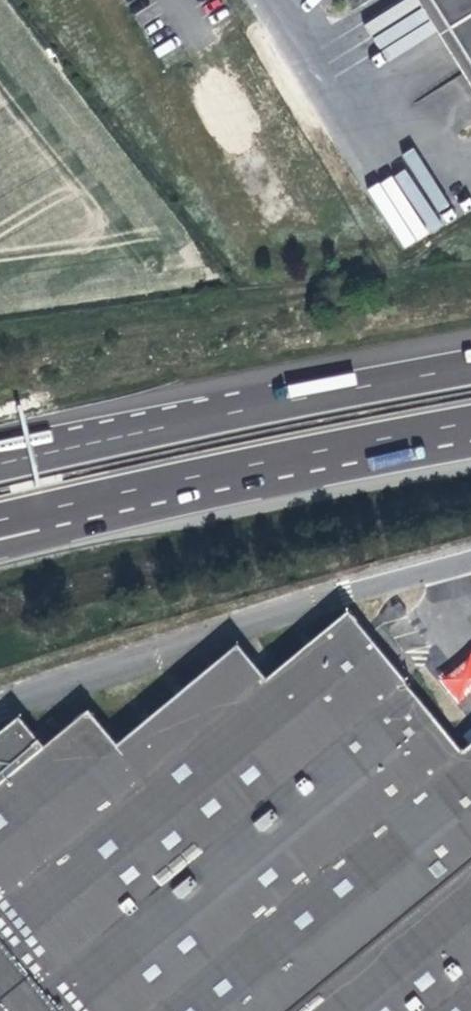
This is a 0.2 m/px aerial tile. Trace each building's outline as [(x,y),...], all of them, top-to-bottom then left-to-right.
[(470,82),(470,62),(431,0),(418,0),(470,82)] [(470,62),(470,0),(431,0),(470,62)] [(463,747),(348,610),(223,713),(85,708),(41,744),(18,715),(0,731),(0,1010),(470,1010),(470,741),(463,747)]
